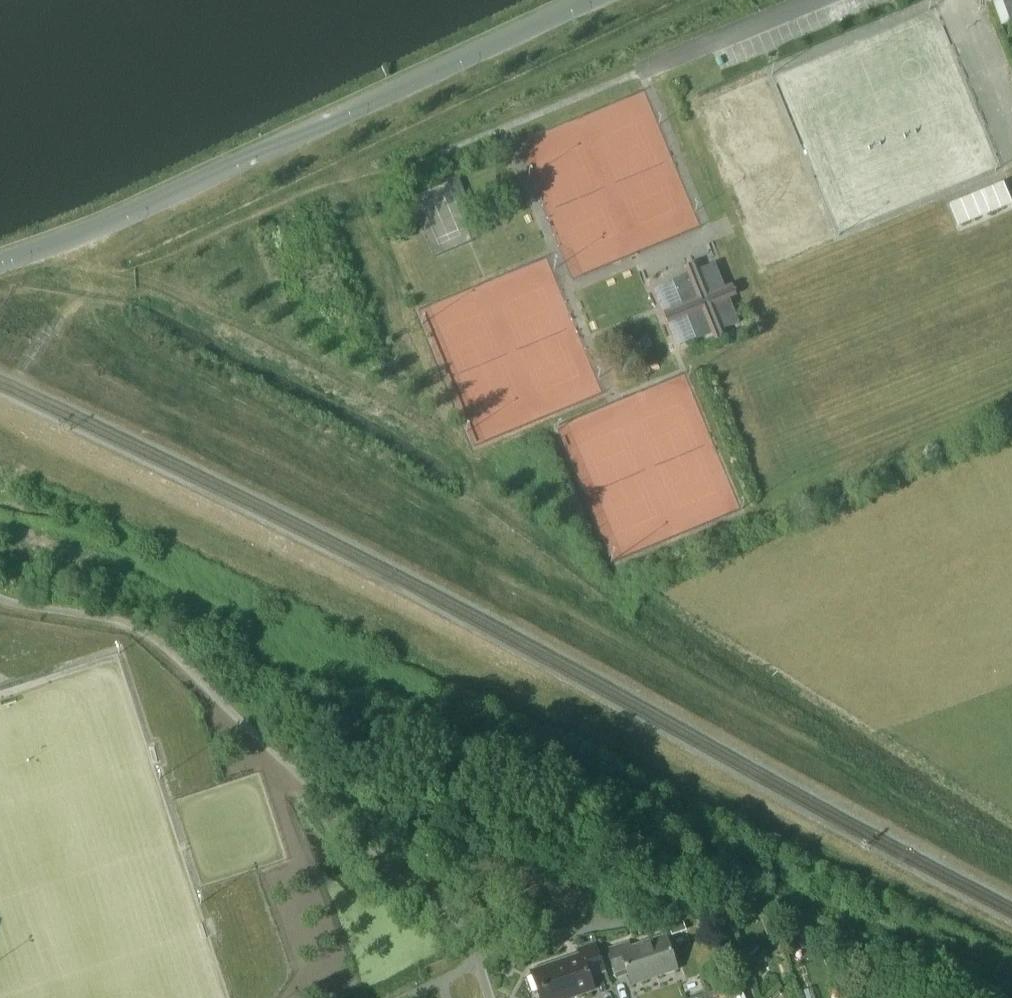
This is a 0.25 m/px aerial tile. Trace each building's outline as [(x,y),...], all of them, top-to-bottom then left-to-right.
[(994,2),(1002,25),(1011,21),(1011,17),(1009,9),(1005,11),(1003,6),(1007,5),(1006,0),(999,0),(994,2)] [(468,200),(458,177),(447,182),(457,205),(468,200)] [(992,186),(1001,208),(1011,204),(1011,203),(1003,182),(992,186)] [(992,186),(981,191),(986,202),(990,213),(1001,208),(992,186)] [(981,191),(972,194),(977,205),(986,202),(981,191)] [(972,194),(961,199),(970,221),(981,217),(977,205),(972,194)] [(961,199),(950,203),(959,226),(970,221),(961,199)] [(986,202),(977,205),(981,217),(990,213),(986,202)] [(697,340),(741,321),(716,262),(672,280),(697,340)] [(669,926),(672,935),(686,930),(683,921),(669,926)] [(632,985),(677,969),(665,935),(630,947),(628,942),(607,949),(615,972),(626,968),(632,985)] [(605,972),(596,943),(579,949),(581,955),(537,970),(546,997),(564,997),(594,988),(590,977),(605,972)]
